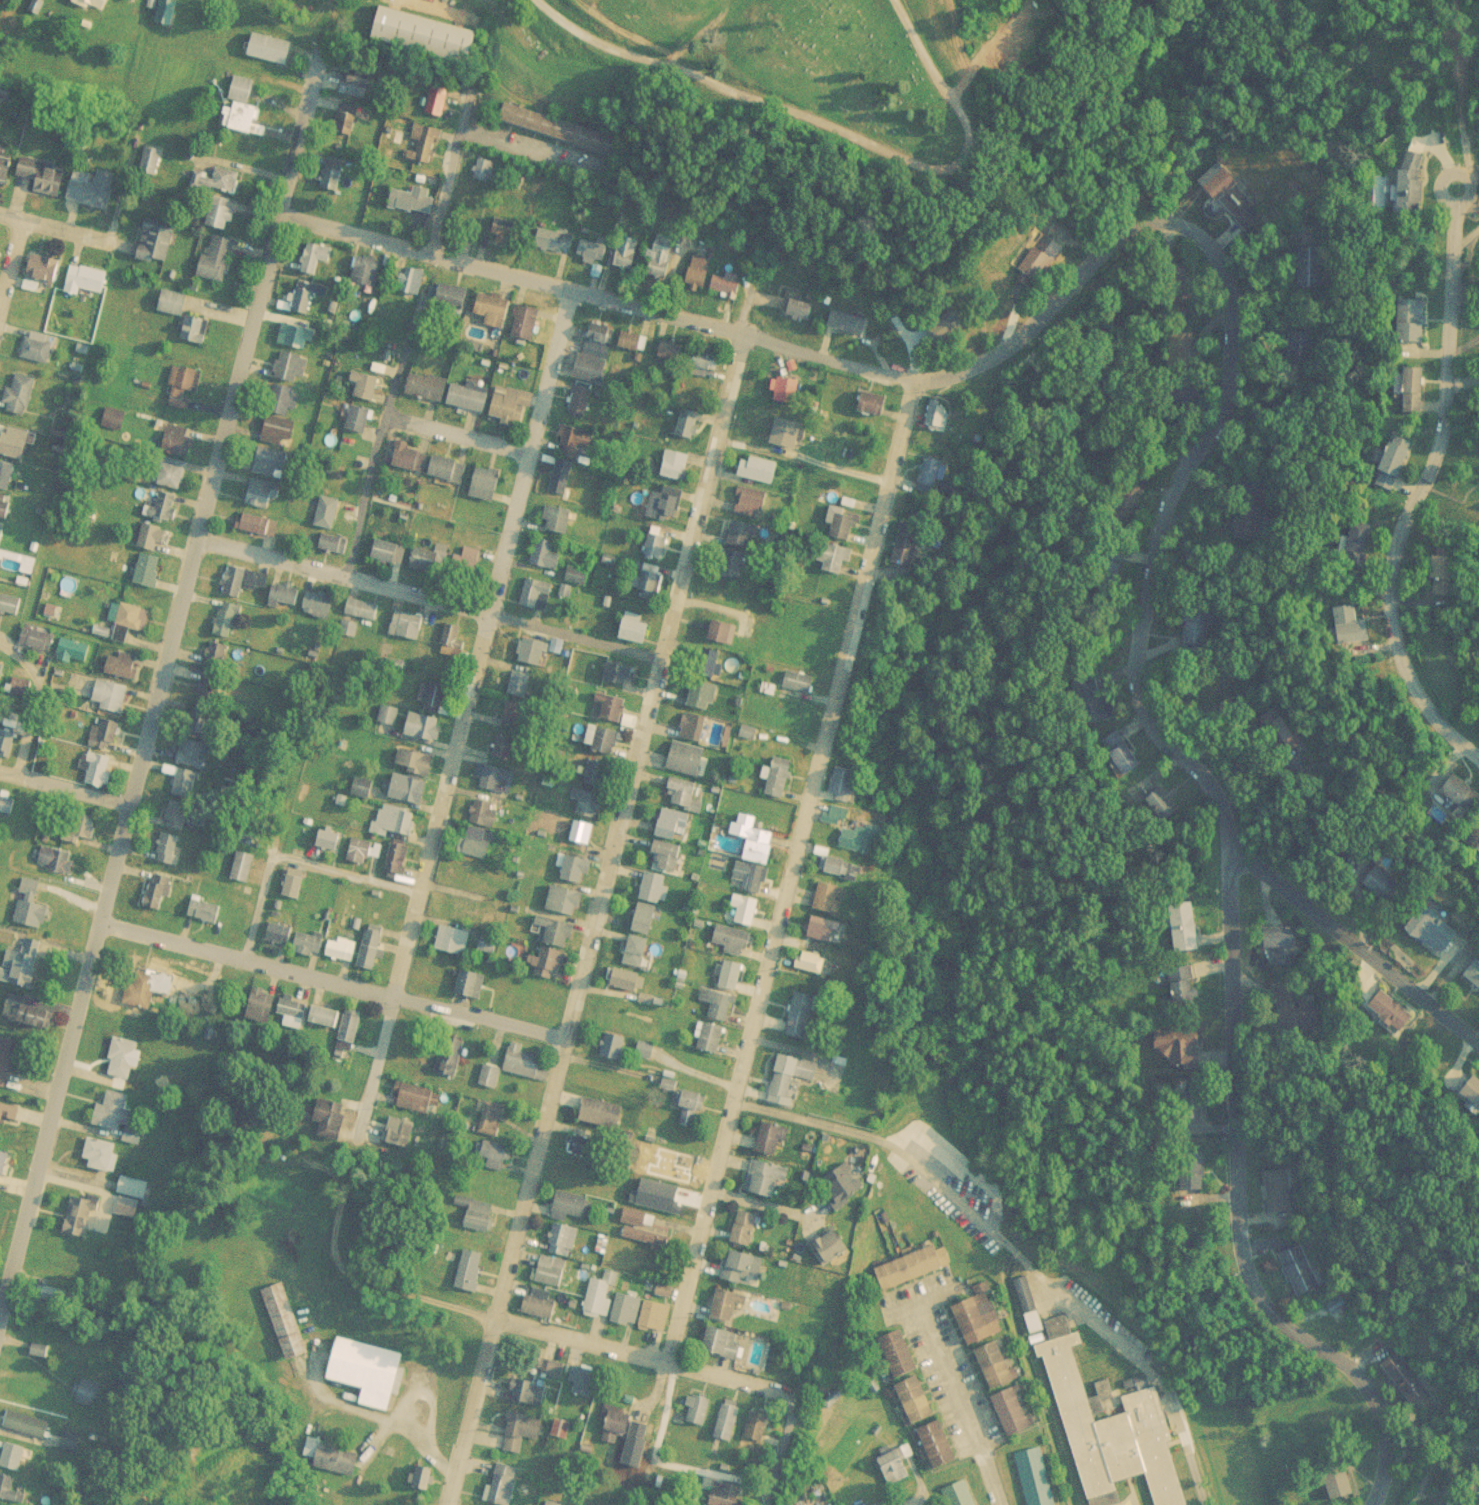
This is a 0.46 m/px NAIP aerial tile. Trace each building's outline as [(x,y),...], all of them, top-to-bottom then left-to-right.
[(61,3),(104,20),(112,0),(62,0),(61,3)] [(159,30),(176,30),(176,6),(159,6),(159,30)] [(480,35),(381,11),(373,44),(472,69),(480,35)] [(294,47),(255,39),(250,62),(289,70),(294,47)] [(370,103),(373,75),(346,72),(342,99),(370,103)] [(232,103),(251,107),(255,85),(237,81),(232,103)] [(447,121),(451,93),(432,91),(429,118),(447,121)] [(261,113),(237,106),(235,113),(227,111),(222,130),(264,142),(267,133),(256,130),(261,113)] [(336,135),(353,141),(362,116),(346,110),(336,135)] [(509,110),(504,127),(617,160),(622,142),(509,110)] [(443,136),(417,129),(407,163),(433,171),(443,136)] [(1421,209),(1421,151),(1398,151),(1398,209),(1421,209)] [(159,181),(162,156),(146,153),(142,179),(159,181)] [(0,160),(0,187),(11,189),(16,163),(0,160)] [(23,163),(17,190),(60,200),(66,173),(23,163)] [(494,167),(478,163),(474,183),(490,187),(494,167)] [(237,200),(241,176),(216,172),(214,180),(195,177),(192,192),(237,200)] [(339,198),(345,177),(328,172),(321,192),(339,198)] [(70,205),(109,215),(114,194),(91,188),(92,181),(77,177),(70,205)] [(1257,225),(1227,191),(1215,202),(1246,236),(1257,225)] [(435,218),(436,203),(431,203),(431,194),(416,192),(415,198),(394,196),(392,214),(435,218)] [(237,206),(213,201),(207,229),(232,235),(237,206)] [(176,234),(147,228),(140,264),(169,269),(176,234)] [(1013,277),(1045,293),(1067,249),(1035,233),(1013,277)] [(574,245),(547,236),(542,252),(569,260),(574,245)] [(237,245),(215,240),(210,261),(205,259),(200,281),(226,288),(237,245)] [(325,261),(329,246),(303,240),(296,269),(311,273),(315,258),(325,261)] [(650,278),(673,277),(671,241),(649,242),(650,278)] [(634,274),(639,245),(616,242),(612,270),(634,274)] [(580,263),(605,263),(606,244),(580,243),(580,263)] [(1296,247),(1295,287),(1316,287),(1317,247),(1296,247)] [(372,287),(381,259),(360,253),(351,280),(372,287)] [(26,278),(53,293),(65,271),(38,256),(26,278)] [(421,269),(404,266),(400,290),(418,293),(421,269)] [(69,293),(105,300),(110,277),(74,269),(69,293)] [(713,296),(738,303),(744,283),(719,276),(713,296)] [(326,290),(300,281),(290,310),(307,316),(314,296),(323,299),(326,290)] [(470,295),(444,288),(438,307),(464,315),(470,295)] [(185,321),(190,300),(164,294),(159,315),(185,321)] [(476,320),(488,323),(487,330),(506,335),(513,306),(481,298),(476,320)] [(1400,340),(1422,340),(1422,299),(1400,299),(1400,340)] [(813,306),(788,306),(788,324),(813,324),(813,306)] [(513,340),(536,345),(542,314),(519,310),(513,340)] [(972,332),(958,312),(932,330),(945,350),(972,332)] [(864,341),(869,324),(833,314),(828,331),(864,341)] [(185,347),(209,348),(210,323),(186,321),(185,347)] [(278,342),(309,351),(315,332),(284,323),(278,342)] [(619,353),(646,358),(649,340),(623,335),(619,353)] [(49,370),(56,343),(30,336),(22,362),(49,370)] [(1303,338),(1290,338),(1290,356),(1303,356),(1303,338)] [(681,368),(685,350),(663,344),(658,363),(681,368)] [(275,383),(301,390),(309,364),(284,356),(275,383)] [(609,365),(580,360),(576,382),(606,387),(609,365)] [(718,381),(721,364),(696,360),(693,377),(718,381)] [(1422,367),(1402,366),(1401,412),(1421,412),(1422,367)] [(193,416),(202,377),(176,370),(166,410),(193,416)] [(354,402),(376,406),(381,382),(359,378),(354,402)] [(448,384),(412,380),(409,401),(446,405),(448,384)] [(6,418),(33,418),(33,382),(14,382),(14,394),(6,394),(6,418)] [(800,385),(780,383),(778,407),(798,409),(800,385)] [(491,396),(455,387),(449,409),(484,419),(491,396)] [(595,393),(579,387),(568,415),(585,421),(595,393)] [(535,399),(499,392),(492,422),(517,427),(521,411),(532,413),(535,399)] [(295,397),(281,397),(281,417),(295,417),(295,397)] [(890,401),(862,397),(859,416),(888,420),(890,401)] [(945,437),(953,409),(933,403),(925,432),(945,437)] [(348,434),(367,439),(373,416),(354,411),(348,434)] [(272,421),(267,447),(292,452),(297,426),(272,421)] [(683,435),(696,435),(696,421),(682,422),(683,435)] [(799,454),(805,428),(779,422),(773,449),(799,454)] [(686,442),(699,442),(699,428),(685,429),(686,442)] [(196,437),(170,430),(163,456),(188,463),(196,437)] [(32,439),(7,432),(0,459),(25,466),(32,439)] [(595,438),(563,432),(559,450),(570,452),(569,454),(591,458),(595,438)] [(1397,477),(1411,450),(1391,440),(1377,467),(1397,477)] [(423,479),(429,458),(399,449),(394,470),(423,479)] [(254,478),(283,485),(290,459),(261,452),(254,478)] [(686,487),(693,462),(667,454),(660,480),(686,487)] [(780,467),(746,461),(742,483),(776,488),(780,467)] [(464,488),(467,466),(434,462),(431,484),(464,488)] [(938,492),(944,466),(927,462),(920,488),(938,492)] [(188,470),(159,463),(153,488),(182,495),(188,470)] [(571,499),(571,465),(553,465),(553,499),(571,499)] [(16,469),(0,466),(0,493),(11,496),(16,469)] [(504,479),(480,472),(471,500),(496,508),(504,479)] [(761,525),(769,500),(744,491),(736,516),(761,525)] [(685,496),(665,492),(664,501),(654,499),(650,522),(680,527),(685,496)] [(154,523),(175,528),(181,502),(159,497),(154,523)] [(0,500),(0,522),(11,522),(11,507),(6,507),(6,500),(0,500)] [(342,505),(323,501),(316,531),(335,536),(342,505)] [(548,527),(546,535),(568,540),(574,517),(547,511),(544,526),(548,527)] [(280,527),(243,518),(239,534),(276,543),(280,527)] [(861,524),(838,518),(831,542),(854,548),(861,524)] [(1365,550),(1368,523),(1353,521),(1350,549),(1365,550)] [(727,548),(750,556),(758,533),(735,525),(727,548)] [(895,569),(915,572),(923,530),(903,526),(895,569)] [(173,551),(166,549),(171,538),(147,529),(139,550),(169,561),(173,551)] [(351,546),(324,538),(319,555),(346,563),(351,546)] [(670,545),(652,538),(645,558),(663,564),(670,545)] [(531,569),(558,577),(563,561),(552,558),(555,548),(538,543),(531,569)] [(373,563),(404,571),(409,553),(378,544),(373,563)] [(476,551),(454,550),(453,575),(475,576),(476,551)] [(846,568),(853,569),(855,554),(829,550),(825,576),(845,579),(846,568)] [(445,581),(450,560),(416,552),(411,573),(445,581)] [(1432,595),(1456,595),(1457,555),(1433,554),(1432,595)] [(747,561),(730,556),(723,580),(741,585),(747,561)] [(157,594),(164,564),(143,558),(135,589),(157,594)] [(586,570),(568,567),(566,580),(584,582),(586,570)] [(264,599),(269,581),(231,571),(224,600),(241,604),(244,594),(264,599)] [(663,604),(661,571),(642,572),(644,605),(663,604)] [(589,577),(571,574),(569,586),(587,589),(589,577)] [(548,617),(554,590),(528,584),(521,611),(548,617)] [(282,608),(296,613),(303,595),(277,586),(269,611),(280,615),(282,608)] [(329,627),(337,604),(311,595),(303,618),(329,627)] [(0,600),(0,618),(19,622),(23,605),(0,600)] [(377,628),(381,613),(351,604),(346,620),(377,628)] [(1367,619),(1356,621),(1353,604),(1333,607),(1339,645),(1370,640),(1367,619)] [(232,645),(244,615),(224,607),(212,637),(232,645)] [(148,616),(124,608),(117,629),(141,637),(148,616)] [(1188,611),(1189,654),(1209,653),(1208,610),(1188,611)] [(625,613),(616,633),(642,644),(651,625),(625,613)] [(425,623),(397,615),(390,640),(419,648),(425,623)] [(738,631),(714,625),(709,645),(733,651),(738,631)] [(462,633),(448,629),(439,659),(462,665),(466,651),(458,649),(462,633)] [(58,639),(27,630),(21,650),(52,659),(58,639)] [(519,668),(543,671),(547,648),(522,644),(519,668)] [(59,666),(88,670),(92,650),(62,646),(59,666)] [(205,671),(222,676),(228,651),(211,647),(205,671)] [(722,655),(702,658),(705,683),(725,680),(722,655)] [(138,683),(138,661),(121,661),(121,663),(108,663),(108,683),(138,683)] [(631,693),(636,673),(609,666),(604,686),(631,693)] [(783,692),(813,700),(818,683),(788,675),(783,692)] [(509,699),(526,703),(532,680),(514,676),(509,699)] [(202,707),(221,704),(218,679),(199,682),(202,707)] [(33,687),(10,683),(7,699),(30,704),(33,687)] [(123,719),(129,692),(100,685),(95,706),(101,708),(99,713),(123,719)] [(420,706),(428,707),(426,716),(442,719),(447,690),(424,686),(420,706)] [(712,717),(719,691),(696,686),(689,711),(712,717)] [(1227,696),(1223,686),(1212,690),(1216,700),(1227,696)] [(1229,702),(1226,692),(1215,696),(1219,706),(1229,702)] [(601,723),(622,729),(629,706),(608,700),(601,723)] [(393,724),(397,708),(380,704),(376,721),(393,724)] [(502,728),(519,733),(526,711),(509,706),(502,728)] [(189,732),(208,741),(217,720),(198,711),(189,732)] [(396,731),(400,715),(383,711),(379,727),(396,731)] [(408,738),(439,747),(445,726),(414,717),(408,738)] [(682,743),(705,747),(709,722),(686,718),(682,743)] [(95,731),(89,750),(106,755),(108,747),(116,749),(122,729),(103,723),(100,733),(95,731)] [(616,761),(620,736),(596,733),(592,757),(616,761)] [(12,761),(19,739),(2,734),(0,740),(0,757),(12,761)] [(512,767),(518,745),(499,740),(493,762),(512,767)] [(213,752),(185,743),(178,767),(206,776),(213,752)] [(1143,772),(1129,746),(1110,756),(1125,783),(1143,772)] [(708,756),(675,747),(668,775),(700,783),(708,756)] [(110,757),(88,752),(82,783),(104,788),(110,757)] [(430,782),(436,762),(402,753),(396,772),(430,782)] [(584,789),(607,794),(612,770),(589,765),(584,789)] [(771,784),(768,800),(788,804),(795,769),(774,765),(770,784),(771,784)] [(511,774),(491,768),(484,793),(505,799),(511,774)] [(201,782),(173,771),(170,779),(179,783),(174,797),(192,804),(201,782)] [(1454,771),(1441,788),(1468,810),(1478,797),(1478,792),(1454,771)] [(853,806),(859,775),(837,772),(832,803),(853,806)] [(428,788),(397,779),(391,802),(422,810),(428,788)] [(371,804),(375,786),(357,782),(353,800),(371,804)] [(694,807),(699,790),(674,783),(667,807),(700,817),(702,809),(694,807)] [(1176,820),(1165,795),(1149,803),(1159,827),(1176,820)] [(13,820),(16,804),(0,801),(0,817),(13,820)] [(470,827),(493,834),(501,812),(478,804),(470,827)] [(166,833),(185,837),(191,810),(172,806),(166,833)] [(417,817),(381,809),(375,835),(411,843),(417,817)] [(684,848),(692,821),(665,814),(658,841),(684,848)] [(62,846),(81,850),(82,843),(94,845),(99,824),(69,816),(62,846)] [(780,839),(757,834),(760,823),(742,819),(739,828),(736,828),(733,840),(753,845),(748,864),(773,869),(780,839)] [(570,845),(587,850),(593,831),(575,826),(570,845)] [(873,861),(880,839),(847,828),(840,851),(873,861)] [(486,837),(468,833),(462,860),(488,865),(491,848),(484,847),(486,837)] [(342,838),(323,835),(319,853),(339,857),(342,838)] [(182,843),(164,839),(158,866),(176,870),(182,843)] [(373,846),(351,844),(349,867),(371,869),(373,846)] [(659,874),(678,878),(684,852),(657,846),(654,859),(662,861),(659,874)] [(386,877),(405,881),(411,852),(392,848),(386,877)] [(40,866),(69,883),(79,866),(50,849),(40,866)] [(232,884),(250,889),(258,861),(240,856),(232,884)] [(582,889),(584,879),(591,881),(593,866),(559,860),(556,874),(561,874),(559,885),(582,889)] [(1363,882),(1390,903),(1403,887),(1375,866),(1363,882)] [(770,874),(739,867),(736,879),(749,882),(746,895),(764,900),(770,874)] [(669,882),(648,877),(642,904),(663,909),(669,882)] [(171,881),(151,879),(149,914),(169,915),(171,881)] [(284,901),(301,904),(306,882),(288,879),(284,901)] [(16,928),(47,935),(53,912),(39,909),(44,888),(27,883),(16,928)] [(839,905),(849,906),(850,893),(819,889),(816,915),(838,918),(839,905)] [(584,897),(552,893),(548,917),(580,921),(584,897)] [(755,933),(763,907),(735,899),(727,925),(755,933)] [(471,929),(475,904),(452,900),(447,924),(471,929)] [(188,924),(219,929),(223,909),(192,903),(188,924)] [(652,941),(660,914),(642,908),(634,935),(652,941)] [(1412,930),(1442,954),(1454,938),(1424,915),(1412,930)] [(576,932),(544,922),(537,944),(569,955),(576,932)] [(808,943),(836,948),(840,927),(813,922),(808,943)] [(289,952),(294,934),(271,927),(266,946),(289,952)] [(746,962),(752,938),(720,930),(716,948),(728,951),(727,958),(746,962)] [(385,966),(388,950),(382,948),(385,934),(369,931),(361,973),(377,976),(379,965),(385,966)] [(436,955),(466,962),(471,938),(441,931),(436,955)] [(492,952),(495,937),(480,934),(477,949),(492,952)] [(318,964),(327,946),(303,935),(295,954),(318,964)] [(625,967),(643,973),(652,947),(634,940),(625,967)] [(495,959),(498,944),(483,941),(480,956),(495,959)] [(358,948),(331,943),(327,962),(355,968),(358,948)] [(1,986),(33,994),(44,948),(26,944),(23,959),(9,955),(1,986)] [(553,985),(555,978),(562,980),(568,960),(543,953),(536,980),(553,985)] [(800,978),(825,976),(824,956),(799,958),(800,978)] [(1478,988),(1478,960),(1477,958),(1463,974),(1478,988)] [(717,986),(737,990),(742,964),(723,960),(717,986)] [(608,990),(639,998),(644,980),(613,973),(608,990)] [(173,1002),(178,982),(139,974),(131,1010),(153,1015),(157,999),(173,1002)] [(456,999),(481,1006),(489,982),(463,975),(456,999)] [(728,1022),(736,997),(711,989),(706,1003),(713,1006),(710,1016),(728,1022)] [(1391,1038),(1411,1018),(1383,989),(1362,1009),(1391,1038)] [(1178,992),(1179,1016),(1199,1015),(1198,991),(1178,992)] [(790,1035),(811,1038),(817,995),(796,992),(790,1035)] [(247,1025),(271,1031),(279,1000),(256,994),(247,1025)] [(27,1003),(9,1000),(5,1025),(51,1033),(52,1024),(37,1021),(39,1012),(26,1010),(27,1003)] [(1309,1000),(1282,1000),(1282,1024),(1309,1024),(1309,1000)] [(286,1021),(283,1031),(301,1036),(310,1008),(285,1001),(279,1019),(286,1021)] [(340,1035),(344,1019),(315,1011),(310,1027),(340,1035)] [(364,1020),(347,1016),(340,1046),(357,1050),(364,1020)] [(697,1046),(719,1051),(725,1025),(703,1020),(697,1046)] [(1203,1072),(1203,1037),(1158,1037),(1158,1072),(1203,1072)] [(625,1064),(625,1041),(604,1041),(604,1064),(625,1064)] [(17,1046),(0,1043),(0,1092),(8,1094),(17,1046)] [(110,1081),(133,1085),(136,1071),(138,1071),(143,1048),(117,1043),(110,1081)] [(443,1078),(458,1081),(465,1047),(451,1045),(443,1078)] [(543,1062),(523,1059),(524,1050),(511,1048),(505,1078),(539,1085),(543,1062)] [(817,1062),(778,1053),(767,1100),(789,1105),(796,1076),(813,1080),(817,1062)] [(502,1073),(485,1069),(480,1090),(497,1094),(502,1073)] [(1474,1073),(1460,1090),(1478,1106),(1478,1077),(1474,1073)] [(433,1109),(436,1110),(439,1098),(404,1089),(398,1112),(430,1120),(433,1109)] [(679,1110),(686,1112),(680,1128),(696,1134),(708,1103),(685,1094),(679,1110)] [(128,1115),(131,1100),(110,1096),(107,1111),(100,1109),(95,1132),(143,1143),(144,1136),(136,1134),(140,1117),(128,1115)] [(626,1113),(586,1104),(581,1126),(621,1135),(626,1113)] [(318,1139),(341,1146),(351,1112),(328,1105),(318,1139)] [(497,1142),(507,1113),(489,1106),(478,1136),(497,1142)] [(3,1133),(17,1135),(19,1112),(0,1110),(0,1128),(4,1128),(3,1133)] [(410,1154),(416,1129),(396,1124),(390,1148),(410,1154)] [(790,1149),(794,1134),(766,1127),(758,1156),(779,1162),(783,1147),(790,1149)] [(123,1150),(92,1144),(86,1172),(117,1178),(123,1150)] [(478,1168),(505,1178),(514,1155),(487,1145),(478,1168)] [(0,1156),(0,1195),(4,1196),(11,1158),(0,1156)] [(780,1203),(786,1172),(753,1166),(747,1197),(780,1203)] [(145,1206),(151,1189),(124,1180),(118,1197),(145,1206)] [(859,1202),(849,1189),(831,1203),(842,1216),(859,1202)] [(590,1203),(560,1197),(555,1223),(568,1226),(569,1221),(587,1224),(590,1203)] [(67,1239),(89,1243),(93,1216),(100,1217),(102,1206),(73,1201),(67,1239)] [(492,1240),(497,1212),(457,1204),(455,1215),(468,1217),(465,1235),(492,1240)] [(754,1252),(761,1221),(740,1216),(733,1247),(754,1252)] [(668,1235),(624,1227),(621,1240),(666,1248),(668,1235)] [(567,1264),(581,1240),(561,1228),(546,1252),(567,1264)] [(855,1256),(840,1231),(813,1248),(828,1272),(855,1256)] [(671,1241),(627,1234),(624,1247),(669,1254),(671,1241)] [(947,1267),(939,1243),(878,1265),(886,1288),(947,1267)] [(1278,1254),(1296,1297),(1320,1288),(1306,1257),(1299,1260),(1294,1247),(1278,1254)] [(458,1291),(478,1295),(486,1260),(466,1255),(458,1291)] [(765,1263),(730,1255),(724,1285),(749,1290),(752,1279),(761,1281),(765,1263)] [(561,1294),(568,1268),(543,1261),(535,1287),(561,1294)] [(594,1284),(585,1318),(606,1324),(618,1279),(607,1276),(604,1287),(594,1284)] [(259,1288),(283,1361),(306,1353),(282,1280),(259,1288)] [(552,1298),(531,1293),(524,1318),(554,1326),(558,1307),(550,1305),(552,1298)] [(970,1344),(992,1333),(973,1293),(951,1303),(970,1344)] [(713,1324),(736,1328),(739,1311),(749,1313),(751,1301),(719,1294),(713,1324)] [(639,1330),(639,1302),(615,1302),(615,1330),(639,1330)] [(641,1331),(665,1338),(672,1312),(647,1306),(641,1331)] [(1154,1384),(1150,1385),(1146,1371),(1120,1378),(1123,1388),(1111,1391),(1107,1377),(1092,1380),(1096,1393),(1085,1396),(1071,1343),(1081,1340),(1078,1329),(1070,1331),(1065,1312),(1042,1318),(1048,1338),(1039,1341),(1084,1504),(1102,1504),(1119,1500),(1113,1479),(1142,1471),(1151,1504),(1187,1504),(1154,1384)] [(1044,1337),(1040,1317),(1024,1320),(1027,1340),(1044,1337)] [(881,1337),(898,1379),(922,1369),(905,1327),(881,1337)] [(737,1349),(740,1339),(712,1332),(705,1358),(741,1367),(745,1351),(737,1349)] [(328,1374),(363,1382),(359,1399),(393,1407),(406,1348),(338,1333),(328,1374)] [(1015,1383),(998,1343),(976,1352),(993,1392),(1015,1383)] [(1426,1394),(1399,1349),(1381,1360),(1407,1405),(1426,1394)] [(562,1385),(565,1369),(545,1364),(541,1380),(562,1385)] [(577,1389),(574,1398),(590,1404),(600,1378),(576,1369),(570,1387),(577,1389)] [(899,1385),(914,1425),(937,1417),(922,1377),(899,1385)] [(95,1412),(101,1389),(80,1384),(75,1407),(95,1412)] [(548,1392),(516,1385),(512,1407),(544,1413),(548,1392)] [(1034,1428),(1016,1387),(994,1396),(1012,1437),(1034,1428)] [(713,1405),(695,1401),(689,1428),(707,1432),(713,1405)] [(735,1447),(743,1413),(725,1409),(717,1443),(735,1447)] [(635,1426),(636,1421),(611,1415),(604,1446),(620,1450),(622,1442),(648,1449),(653,1430),(635,1426)] [(748,1443),(766,1448),(773,1422),(755,1417),(748,1443)] [(915,1427),(930,1468),(954,1459),(939,1418),(915,1427)] [(6,1436),(48,1444),(52,1426),(9,1419),(6,1436)] [(545,1425),(512,1419),(505,1456),(521,1459),(524,1443),(541,1446),(545,1425)] [(573,1428),(557,1424),(552,1441),(568,1445),(573,1428)] [(350,1470),(357,1445),(303,1431),(296,1457),(350,1470)] [(4,1476),(29,1476),(29,1452),(4,1452),(4,1476)] [(1018,1459),(1028,1504),(1055,1504),(1043,1453),(1018,1459)] [(880,1466),(894,1491),(914,1480),(900,1455),(880,1466)] [(434,1466),(416,1460),(409,1481),(427,1487),(434,1466)] [(1322,1473),(1332,1501),(1353,1493),(1344,1465),(1322,1473)] [(521,1474),(498,1470),(491,1504),(514,1504),(521,1474)] [(25,1499),(17,1499),(17,1481),(3,1481),(3,1488),(0,1488),(0,1504),(25,1504),(25,1499)] [(949,1504),(977,1504),(969,1485),(945,1494),(949,1504)] [(746,1492),(713,1492),(713,1504),(746,1504),(746,1492)]
